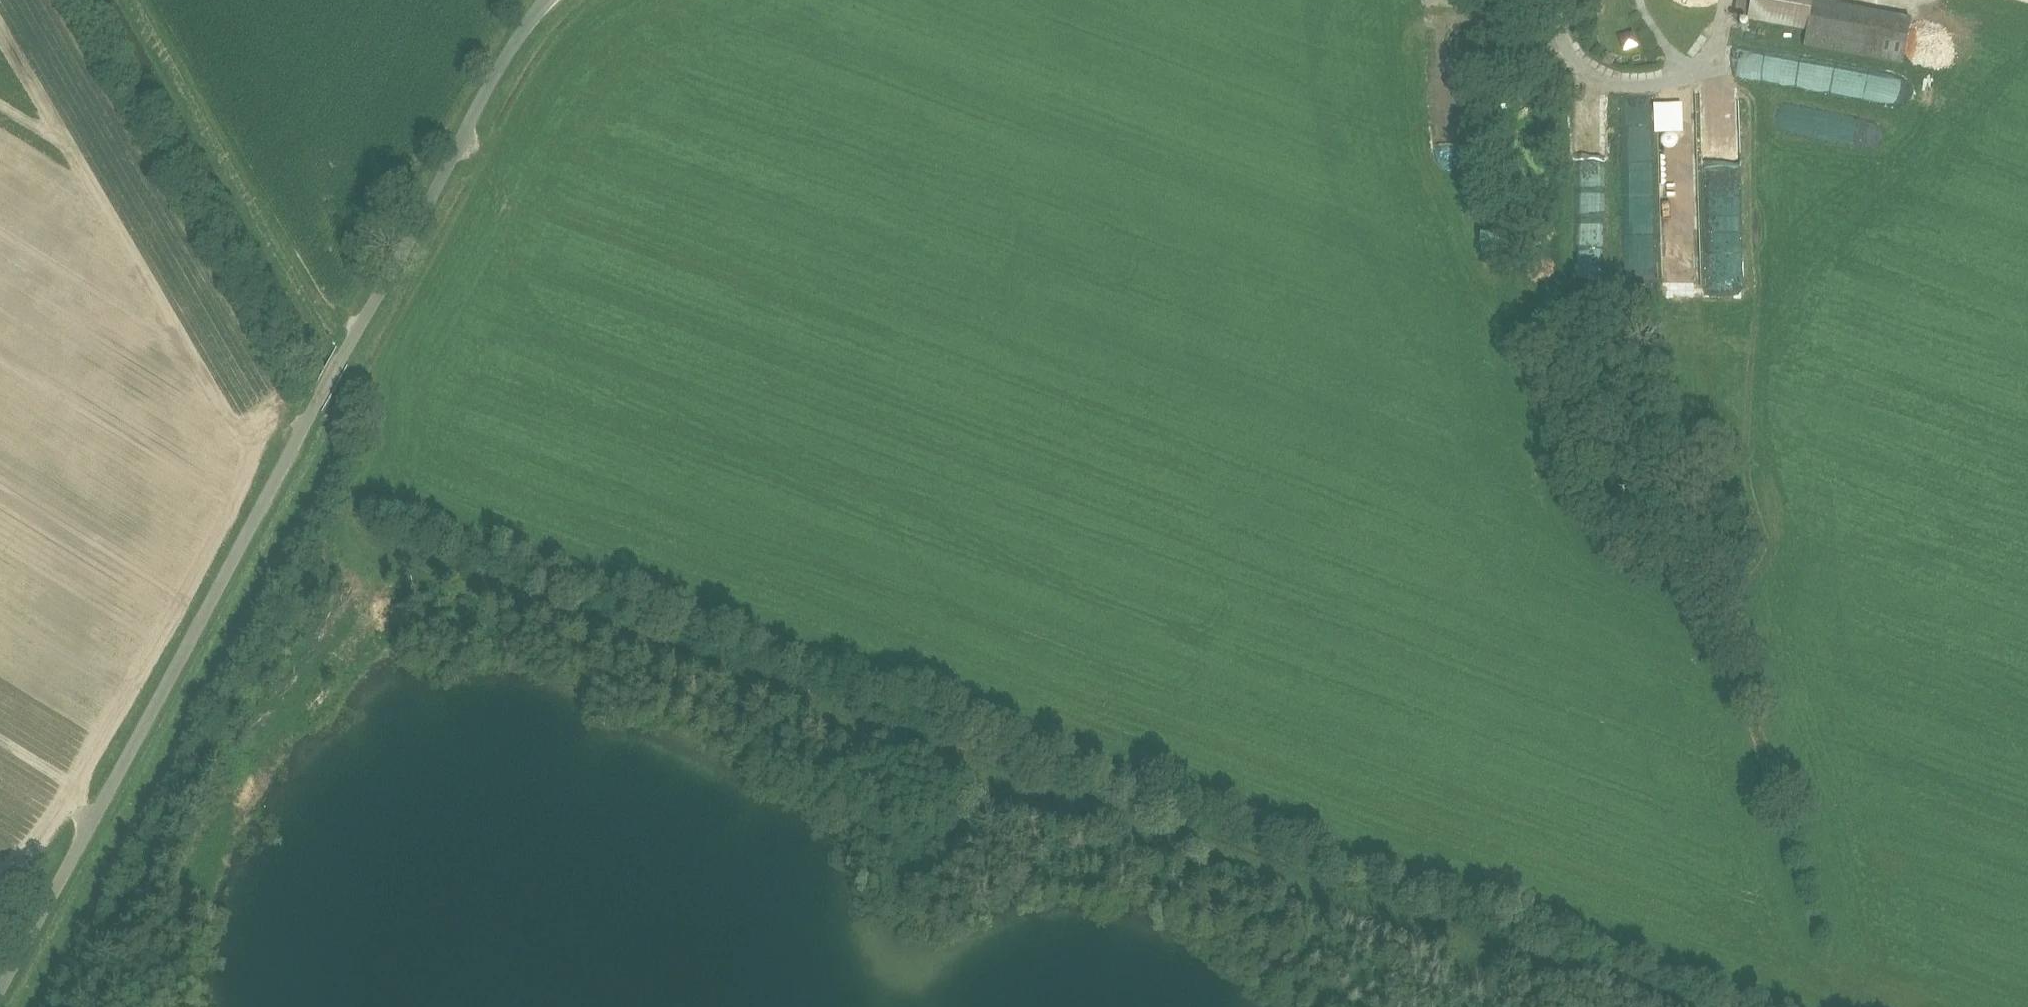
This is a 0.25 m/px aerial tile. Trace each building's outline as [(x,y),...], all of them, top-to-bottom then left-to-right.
[(1751,26),(1806,30),(1804,54),(1907,62),(1911,8),(1819,0),(1753,0),(1751,26)] [(1690,280),(1702,280),(1693,116),(1661,118),(1666,210),(1681,209),(1681,218),(1682,236),(1673,237),(1673,246),(1669,246),(1671,271),(1677,271),(1678,285),(1690,285),(1690,280)]
